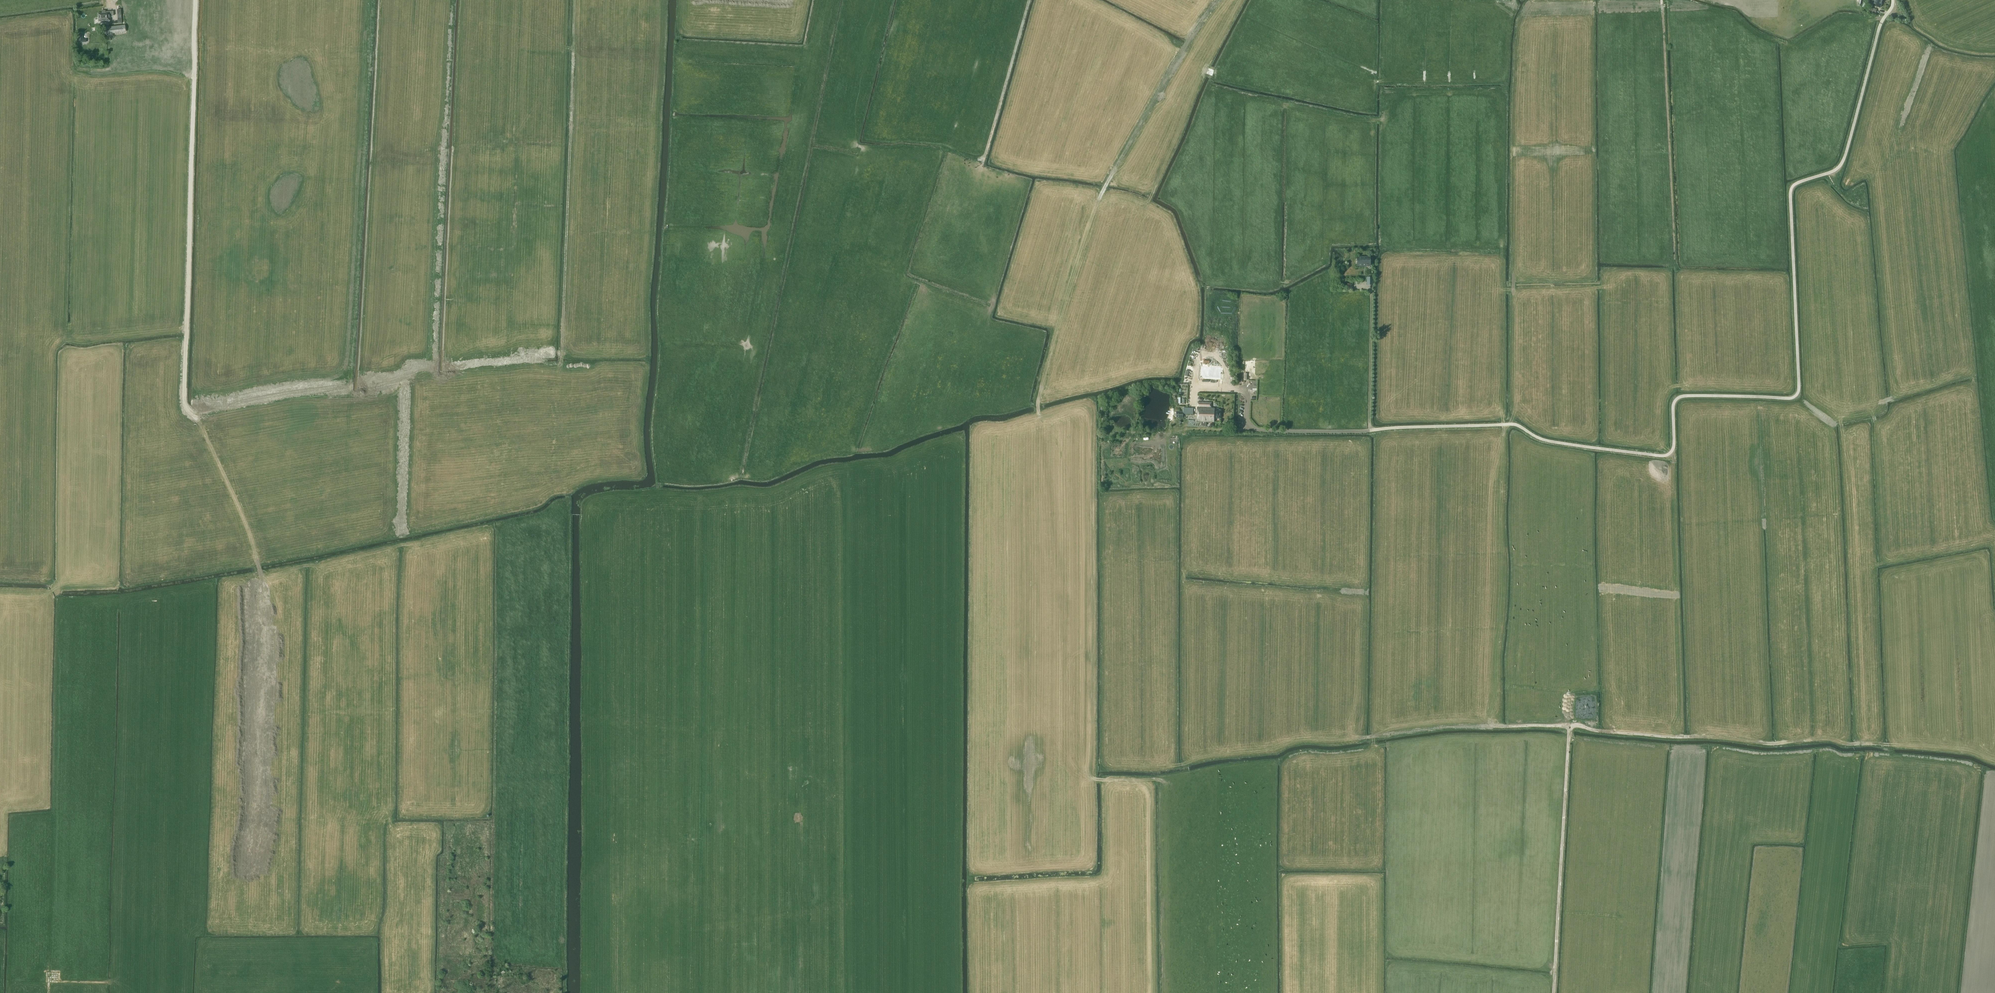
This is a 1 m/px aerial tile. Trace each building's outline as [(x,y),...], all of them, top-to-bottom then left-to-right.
[(105,12),(105,10),(102,10),(102,12),(101,12),(101,13),(98,13),(98,21),(106,21),(106,23),(110,23),(109,16),(113,15),(113,11),(108,11),(108,12),(105,12)] [(113,26),(113,23),(109,23),(109,26),(104,27),(104,33),(132,30),(131,24),(113,26)] [(1211,367),(1203,367),(1203,378),(1211,379),(1211,367)] [(1221,418),(1221,410),(1219,410),(1219,408),(1215,408),(1211,408),(1212,403),(1198,402),(1197,421),(1214,422),(1215,418),(1221,418)]
